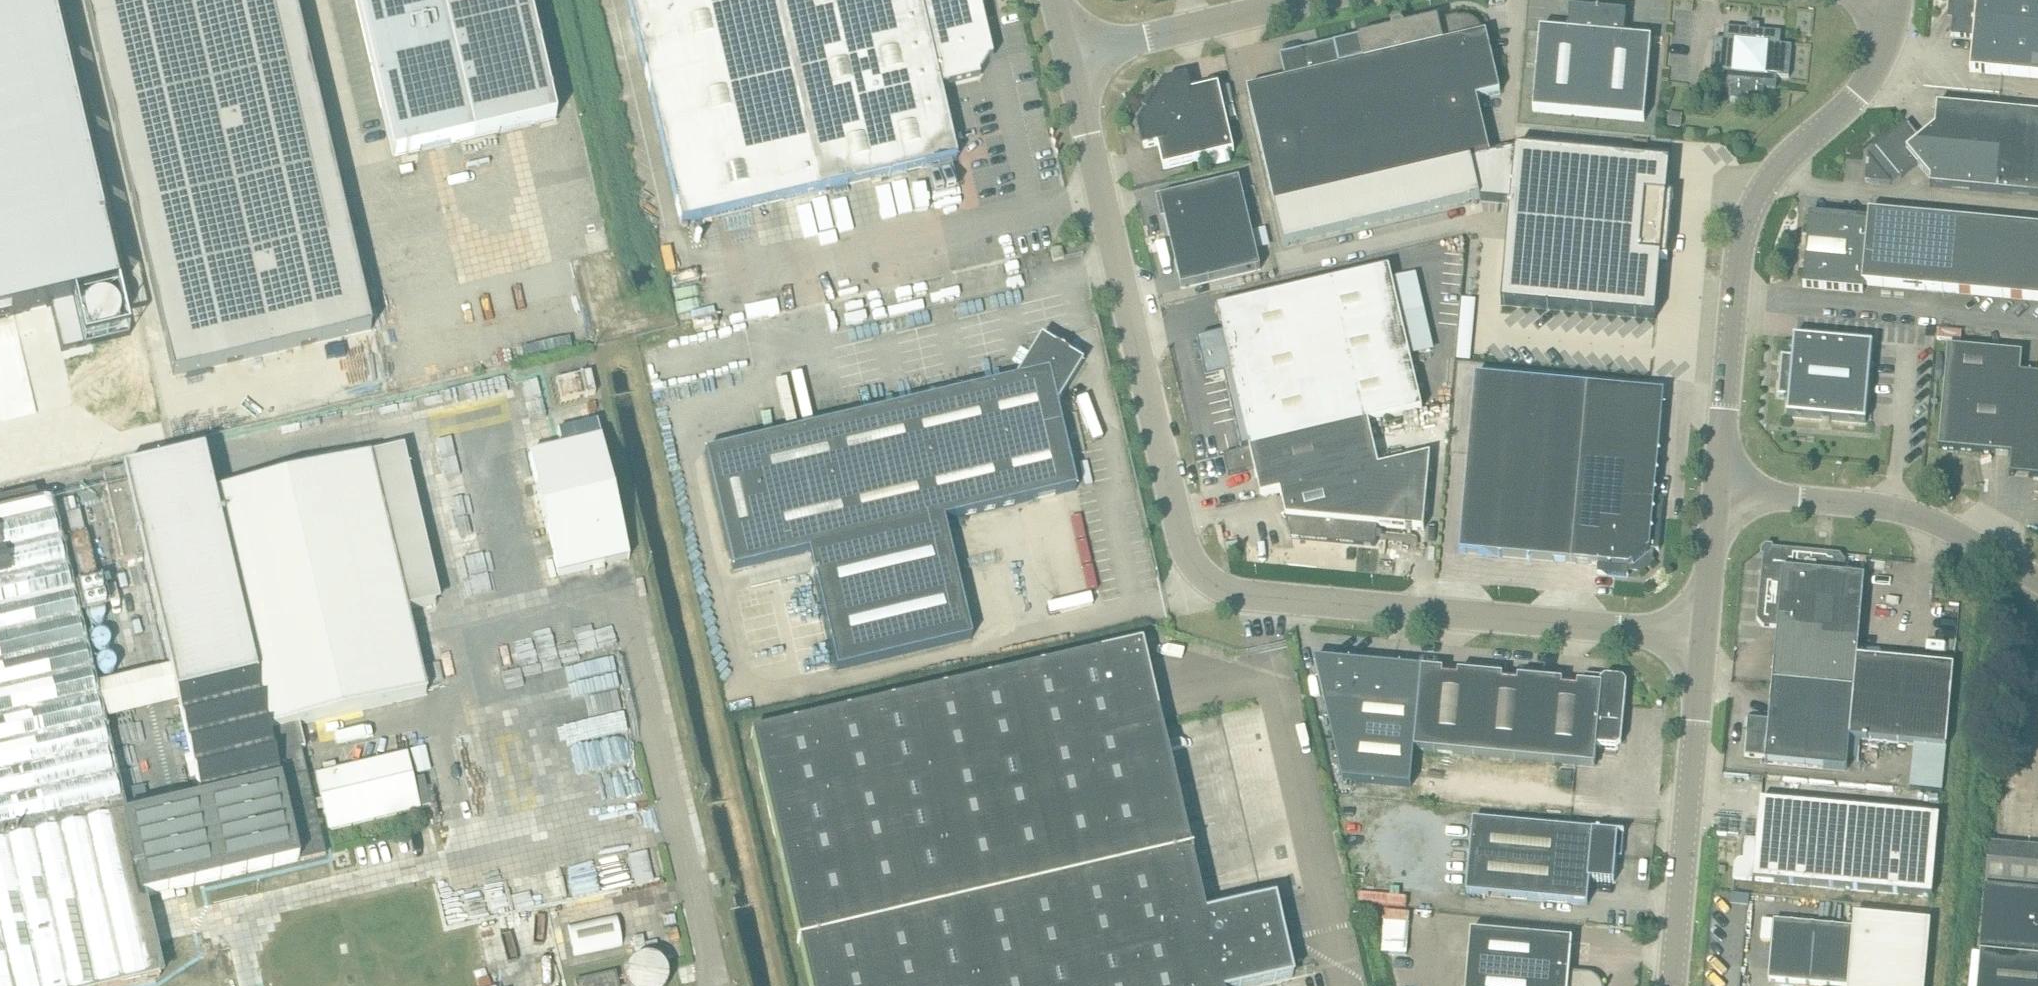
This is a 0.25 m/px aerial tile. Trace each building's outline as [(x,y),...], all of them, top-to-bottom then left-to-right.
[(51,305),(57,331),(62,351),(85,345),(75,299),(119,289),(104,225),(104,224),(52,0),(0,0),(0,317),(51,305)] [(173,376),(372,329),(294,0),(84,0),(173,376)] [(386,127),(393,156),(400,154),(418,150),(428,148),(444,144),(506,130),(521,126),(556,118),(528,0),(357,0),(386,127)] [(680,223),(957,159),(939,84),(978,75),(988,59),(974,0),(628,0),(680,223)] [(1973,37),(1970,70),(2037,77),(2037,0),(1955,0),(1954,6),(1957,9),(1957,16),(1953,16),(1952,35),(1973,37)] [(1533,111),(1589,115),(1598,10),(1570,8),(1568,31),(1540,29),(1533,111)] [(1626,12),(1598,10),(1589,115),(1644,120),(1650,59),(1652,39),(1624,36),(1626,12)] [(1286,80),(1248,89),(1276,207),(1285,246),(1481,200),(1471,161),(1491,156),(1477,98),(1501,92),(1487,33),(1484,33),(1482,27),(1479,23),(1475,20),(1470,17),(1464,16),(1459,17),(1459,16),(1458,15),(1443,19),(1443,21),(1439,22),(1439,19),(1359,38),(1359,40),(1355,41),(1355,40),(1340,43),(1340,45),(1336,46),(1335,44),(1320,48),(1281,57),(1286,80)] [(1732,84),(1731,99),(1763,102),(1764,87),(1777,89),(1778,76),(1789,77),(1792,45),(1780,44),(1781,32),(1759,30),(1760,24),(1748,23),(1747,29),(1725,27),(1724,39),(1714,38),(1711,70),(1721,71),(1720,83),(1732,84)] [(1192,128),(1199,160),(1235,152),(1219,85),(1191,92),(1187,78),(1166,83),(1153,104),(1192,128)] [(1192,128),(1153,104),(1139,125),(1144,147),(1159,144),(1164,168),(1199,160),(1192,128)] [(1866,181),(1893,184),(1900,177),(1917,163),(1920,166),(1930,177),(1929,187),(1933,188),(2037,198),(2037,114),(1957,107),(1937,105),(1935,126),(1921,138),(1907,122),(1877,147),(1877,148),(1868,156),(1866,181)] [(1491,156),(1471,161),(1481,200),(1511,203),(1501,304),(1656,318),(1661,258),(1667,258),(1673,195),(1667,194),(1670,163),(1515,149),(1515,150),(1491,156)] [(1161,197),(1182,287),(1261,268),(1240,179),(1161,197)] [(1864,284),(2037,300),(2037,227),(1869,212),(1868,220),(1810,214),(1803,286),(1863,292),(1864,284)] [(1061,247),(1051,250),(1054,260),(1064,257),(1061,247)] [(1389,267),(1218,307),(1233,374),(1225,376),(1241,449),(1421,407),(1389,267)] [(1416,329),(1432,328),(1426,272),(1410,274),(1416,329)] [(1461,311),(1457,358),(1471,359),(1475,312),(1461,311)] [(1233,374),(1224,334),(1198,340),(1205,372),(1216,379),(1225,376),(1233,374)] [(1787,415),(1866,422),(1874,343),(1794,336),(1792,355),(1781,354),(1778,396),(1789,397),(1787,415)] [(942,520),(1076,489),(1056,405),(1082,364),(1041,338),(1016,380),(705,453),(733,570),(809,552),(837,670),(970,638),(942,520)] [(898,344),(887,347),(891,363),(902,361),(898,344)] [(1938,446),(1942,446),(2012,452),(2010,474),(2037,477),(2037,375),(2019,373),(2020,353),(1947,347),(1938,446)] [(590,372),(556,380),(562,401),(595,393),(590,372)] [(1665,392),(1588,385),(1476,375),(1460,551),(1598,564),(1598,573),(1629,576),(1629,568),(1637,569),(1640,566),(1641,569),(1650,561),(1648,559),(1651,557),(1652,549),(1659,550),(1664,499),(1655,498),(1665,392)] [(1241,450),(1224,454),(1229,474),(1255,468),(1261,495),(1281,491),(1292,537),(1355,543),(1376,545),(1378,525),(1424,529),(1426,509),(1431,454),(1379,466),(1369,420),(1241,450)] [(597,432),(522,448),(546,563),(621,548),(597,432)] [(156,979),(162,978),(149,925),(143,897),(298,860),(325,854),(315,810),(319,809),(322,809),(323,808),(328,831),(420,809),(420,807),(430,805),(423,776),(413,779),(407,752),(405,753),(315,774),(321,799),(312,801),(300,747),(305,746),(301,731),(299,722),(425,692),(411,634),(370,455),(361,457),(212,492),(203,453),(107,476),(102,477),(122,564),(129,563),(144,559),(158,619),(170,670),(127,680),(92,688),(68,583),(92,578),(83,537),(75,500),(38,509),(34,492),(0,500),(0,985),(127,985),(156,979)] [(1762,567),(1758,619),(1763,626),(1777,627),(1772,697),(1949,712),(1954,667),(1857,658),(1865,577),(1845,575),(1846,560),(1840,553),(1828,552),(1785,549),(1773,548),(1763,556),(1762,567)] [(1292,978),(1274,899),(1204,916),(1141,644),(752,734),(810,985),(1255,985),(1292,978)] [(1597,747),(1602,681),(1582,679),(1581,684),(1422,669),(1314,659),(1343,780),(1411,786),(1415,750),(1595,766),(1597,747)] [(1602,681),(1597,747),(1617,748),(1620,708),(1625,704),(1627,684),(1623,679),(1606,677),(1602,681)] [(592,733),(633,725),(626,690),(585,698),(592,733)] [(1748,717),(1745,756),(1766,757),(1766,762),(1847,767),(1850,738),(1946,747),(1949,712),(1772,697),(1770,719),(1748,717)] [(416,747),(420,771),(434,768),(430,744),(416,747)] [(635,758),(601,767),(614,817),(647,809),(635,758)] [(1939,816),(1781,802),(1761,800),(1757,840),(1745,839),(1744,859),(1745,859),(1744,867),(1734,866),(1733,878),(1932,896),(1939,816)] [(1625,833),(1605,832),(1473,820),(1467,893),(1568,903),(1588,904),(1590,880),(1614,882),(1618,835),(1625,836),(1625,833)] [(1984,885),(2037,890),(2037,848),(1987,843),(1984,885)] [(1986,889),(1980,949),(2037,954),(2037,893),(1986,889)] [(1733,894),(1732,904),(1749,906),(1750,896),(1733,894)] [(1391,931),(1411,932),(1412,912),(1390,911),(1387,948),(1390,948),(1391,931)] [(573,956),(599,950),(623,945),(616,914),(567,925),(573,956)] [(1847,985),(1925,985),(1930,923),(1854,916),(1847,985)] [(1553,937),(1471,930),(1466,985),(1603,985),(1602,984),(1600,980),(1598,977),(1594,975),(1591,974),(1587,973),(1570,971),(1573,939),(1553,937)] [(1980,952),(1977,985),(2037,985),(2037,957),(1980,952)] [(638,959),(634,961),(630,964),(627,968),(625,973),(625,981),(626,985),(666,985),(667,979),(667,973),(665,968),(661,963),(657,960),(652,957),(644,957),(638,959)] [(615,973),(574,982),(575,985),(618,985),(615,973)]
